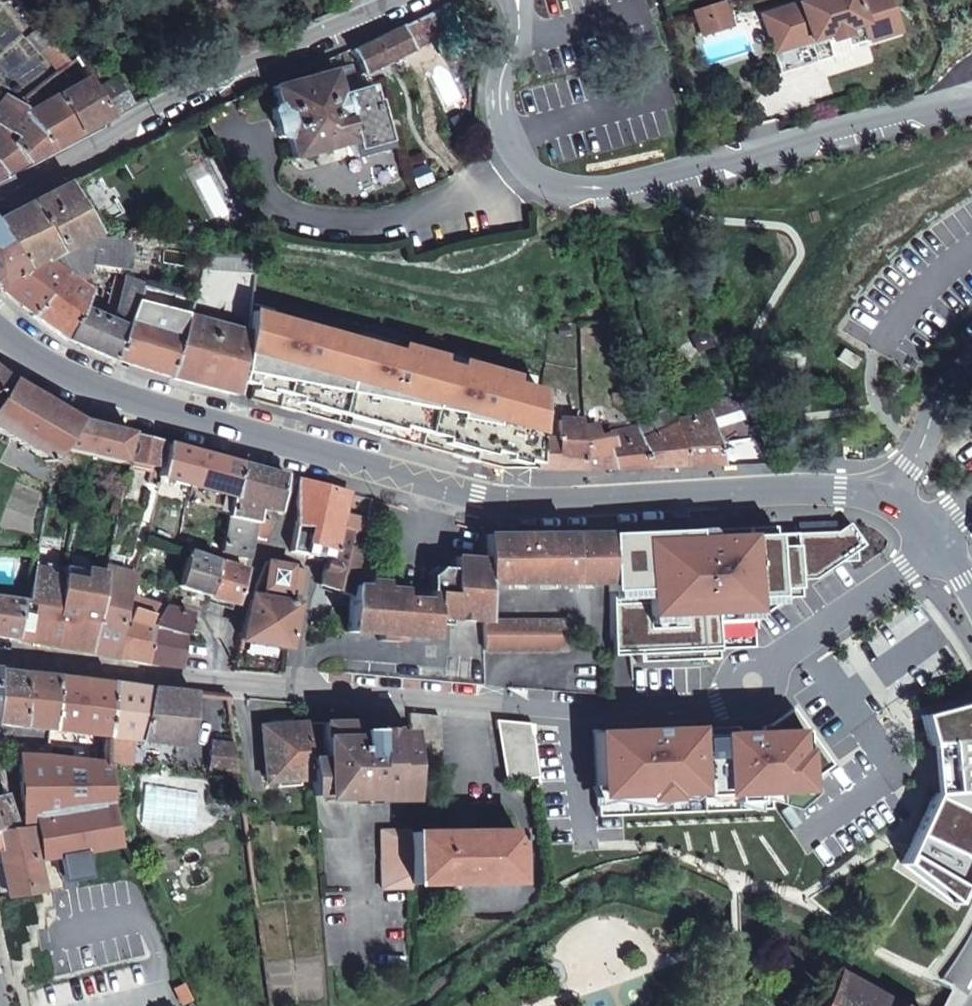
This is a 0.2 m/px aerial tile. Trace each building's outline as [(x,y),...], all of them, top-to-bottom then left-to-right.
[(694,8),(696,19),(726,10),(722,0),(721,0),(694,8)] [(761,14),(779,74),(816,62),(810,40),(827,35),(844,30),(862,25),(867,41),(896,32),(887,0),(808,0),(761,14)] [(726,10),(696,19),(701,33),(730,25),(726,10)] [(441,35),(430,14),(402,27),(413,50),(441,35)] [(413,50),(402,27),(355,50),(351,52),(362,74),(413,50)] [(844,30),(827,35),(829,41),(846,35),(844,30)] [(355,82),(350,65),(334,69),(341,96),(344,95),(367,89),(359,81),(355,82)] [(341,96),(334,69),(272,86),(277,106),(273,108),(271,111),(278,137),(281,139),(286,137),(292,160),(350,144),(354,142),(347,115),(349,114),(344,95),(341,96)] [(94,88),(88,77),(58,95),(81,135),(112,117),(94,88)] [(132,106),(114,78),(94,88),(112,117),(132,106)] [(374,104),(370,88),(367,89),(344,95),(349,114),(347,115),(354,142),(350,144),(354,157),(388,147),(376,103),(374,104)] [(6,94),(0,102),(0,126),(9,132),(24,110),(26,107),(17,102),(6,94)] [(81,135),(58,95),(27,112),(56,149),(81,135)] [(26,107),(23,97),(17,102),(26,107)] [(56,149),(27,112),(26,107),(24,110),(9,132),(18,138),(12,144),(27,163),(56,149)] [(0,126),(0,176),(0,177),(27,163),(12,144),(18,138),(9,132),(0,126)] [(81,189),(75,179),(65,184),(71,194),(81,189)] [(65,184),(0,218),(0,227),(27,271),(44,259),(46,261),(95,236),(92,230),(90,228),(65,184)] [(102,224),(81,189),(71,194),(90,228),(92,230),(102,224)] [(0,227),(0,288),(27,271),(0,227)] [(130,239),(95,236),(46,261),(65,274),(75,283),(81,277),(93,269),(126,274),(130,239)] [(256,252),(202,248),(202,270),(256,275),(257,275),(256,252)] [(46,261),(44,259),(27,271),(0,288),(0,289),(32,316),(65,274),(46,261)] [(75,283),(65,274),(32,316),(66,340),(82,309),(90,294),(75,283)] [(144,286),(125,278),(115,318),(128,323),(130,318),(144,286)] [(193,300),(144,286),(130,318),(128,323),(113,360),(167,378),(188,316),(193,300)] [(115,318),(114,317),(103,312),(101,317),(82,309),(66,340),(113,360),(128,323),(115,318)] [(540,392),(249,311),(245,332),(247,333),(239,376),(239,377),(254,381),(250,400),(481,465),(487,443),(505,448),(499,469),(505,469),(511,446),(535,452),(536,445),(536,438),(540,392)] [(245,332),(188,316),(167,378),(235,397),(239,377),(239,376),(247,333),(245,332)] [(709,345),(702,332),(690,338),(697,351),(709,345)] [(239,377),(235,397),(250,400),(254,381),(239,377)] [(11,379),(5,388),(0,395),(0,432),(51,462),(60,449),(79,420),(11,379)] [(736,420),(731,405),(729,397),(705,405),(707,411),(709,411),(713,428),(736,420)] [(744,417),(737,403),(731,405),(736,420),(744,417)] [(677,420),(672,406),(635,422),(636,426),(647,469),(689,468),(677,420)] [(713,428),(709,411),(707,411),(677,420),(689,468),(722,466),(713,428)] [(581,430),(581,421),(559,419),(558,439),(536,438),(536,445),(535,452),(534,470),(583,471),(581,430)] [(129,433),(79,420),(60,449),(121,463),(122,460),(129,433)] [(611,431),(608,425),(581,430),(583,471),(613,470),(613,446),(619,446),(611,431)] [(647,469),(636,426),(611,431),(619,446),(613,446),(613,470),(647,469)] [(160,441),(134,434),(127,461),(131,462),(153,467),(154,467),(160,441)] [(754,440),(718,446),(722,466),(765,464),(754,440)] [(189,486),(198,451),(167,443),(159,477),(189,486)] [(238,463),(198,451),(189,486),(213,492),(228,496),(232,497),(238,463)] [(153,467),(131,462),(130,467),(151,472),(153,467)] [(283,475),(238,463),(232,497),(231,497),(227,517),(253,523),(255,517),(256,507),(276,511),(283,475)] [(371,499),(347,493),(299,480),(298,525),(292,553),(311,556),(325,558),(329,558),(333,548),(339,526),(362,534),(371,499)] [(213,492),(189,486),(187,497),(211,504),(213,492)] [(257,524),(253,523),(227,517),(220,553),(246,559),(252,533),(268,537),(272,521),(259,518),(257,524)] [(365,535),(362,534),(339,526),(333,548),(329,558),(323,578),(335,582),(333,589),(350,596),(351,591),(352,585),(365,535)] [(774,527),(609,534),(609,583),(609,656),(638,654),(638,662),(718,658),(718,649),(717,621),(752,620),(785,598),(798,597),(797,580),(813,579),(837,562),(854,561),(853,531),(774,536),(774,527)] [(570,534),(483,535),(483,559),(484,584),(570,583),(570,534)] [(609,534),(570,534),(570,583),(609,583),(609,534)] [(216,562),(187,552),(178,585),(177,587),(207,596),(216,562)] [(426,600),(402,598),(403,589),(384,588),(384,582),(366,580),(365,586),(352,585),(351,591),(350,596),(349,605),(347,632),(379,634),(388,635),(399,636),(431,639),(433,618),(484,622),(484,621),(484,584),(483,559),(453,556),(452,569),(438,568),(428,575),(426,600)] [(64,565),(36,559),(34,567),(46,569),(50,575),(62,577),(62,576),(64,565)] [(297,604),(306,570),(267,561),(251,595),(240,639),(287,648),(297,604)] [(234,604),(246,570),(216,562),(207,596),(234,604)] [(85,570),(64,565),(62,576),(83,580),(85,570)] [(116,658),(129,593),(130,593),(131,591),(135,575),(105,566),(103,573),(105,573),(89,652),(116,658)] [(83,580),(62,576),(62,577),(50,575),(46,569),(34,567),(26,600),(22,599),(13,639),(89,652),(105,573),(103,573),(85,568),(85,570),(83,580)] [(116,658),(146,663),(153,625),(152,624),(162,607),(137,599),(131,591),(130,593),(129,593),(116,658)] [(0,596),(0,637),(13,639),(22,599),(0,596)] [(190,615),(166,607),(163,606),(162,607),(152,624),(153,625),(146,663),(148,664),(149,662),(178,667),(183,634),(190,615)] [(752,620),(717,621),(718,649),(753,648),(752,620)] [(484,621),(484,622),(484,650),(565,650),(565,621),(484,621)] [(25,672),(0,669),(0,725),(23,727),(23,712),(21,712),(25,672)] [(50,730),(58,675),(25,672),(21,712),(23,712),(23,727),(47,730),(50,730)] [(113,683),(58,675),(50,730),(47,730),(45,740),(56,742),(57,731),(108,737),(113,683)] [(194,693),(152,688),(113,683),(108,737),(140,740),(188,746),(194,693)] [(901,864),(971,867),(971,703),(922,716),(929,745),(939,743),(943,793),(934,795),(901,864)] [(620,732),(593,729),(597,817),(755,810),(755,802),(781,801),(832,765),(792,709),(781,717),(768,725),(761,726),(759,730),(737,730),(737,727),(620,732)] [(441,769),(440,716),(410,713),(410,731),(410,770),(441,769)] [(536,777),(529,724),(497,720),(506,781),(536,777)] [(323,723),(323,758),(328,758),(328,794),(345,794),(345,800),(376,800),(376,793),(411,793),(410,770),(410,731),(393,732),(393,736),(375,736),(372,736),(372,735),(371,734),(371,733),(370,733),(370,732),(369,732),(368,732),(367,732),(366,732),(365,732),(365,733),(364,733),(364,734),(363,734),(363,735),(362,735),(362,736),(359,737),(359,722),(323,723)] [(309,758),(307,724),(262,727),(266,782),(311,778),(309,758)] [(585,872),(565,727),(529,724),(536,777),(553,887),(585,872)] [(233,743),(212,740),(208,771),(230,773),(233,743)] [(939,743),(929,745),(934,795),(943,793),(939,743)] [(112,764),(106,763),(49,756),(42,756),(19,756),(20,781),(20,796),(21,822),(28,821),(28,826),(36,861),(61,856),(69,872),(87,869),(84,852),(119,846),(116,827),(112,805),(112,764)] [(328,794),(328,758),(323,758),(309,758),(311,778),(313,797),(328,796),(328,794)] [(20,781),(7,781),(9,796),(20,796),(20,781)] [(0,796),(0,830),(14,828),(5,795),(0,796)] [(28,826),(14,828),(0,830),(0,859),(7,897),(42,892),(36,861),(28,826)] [(411,833),(411,830),(381,831),(382,888),(411,888),(411,883),(411,851),(411,833)] [(516,882),(516,840),(518,840),(518,836),(515,836),(516,832),(411,833),(411,851),(411,883),(457,882),(457,885),(471,885),(471,882),(516,882)] [(839,970),(822,1005),(901,1005),(839,970)]
